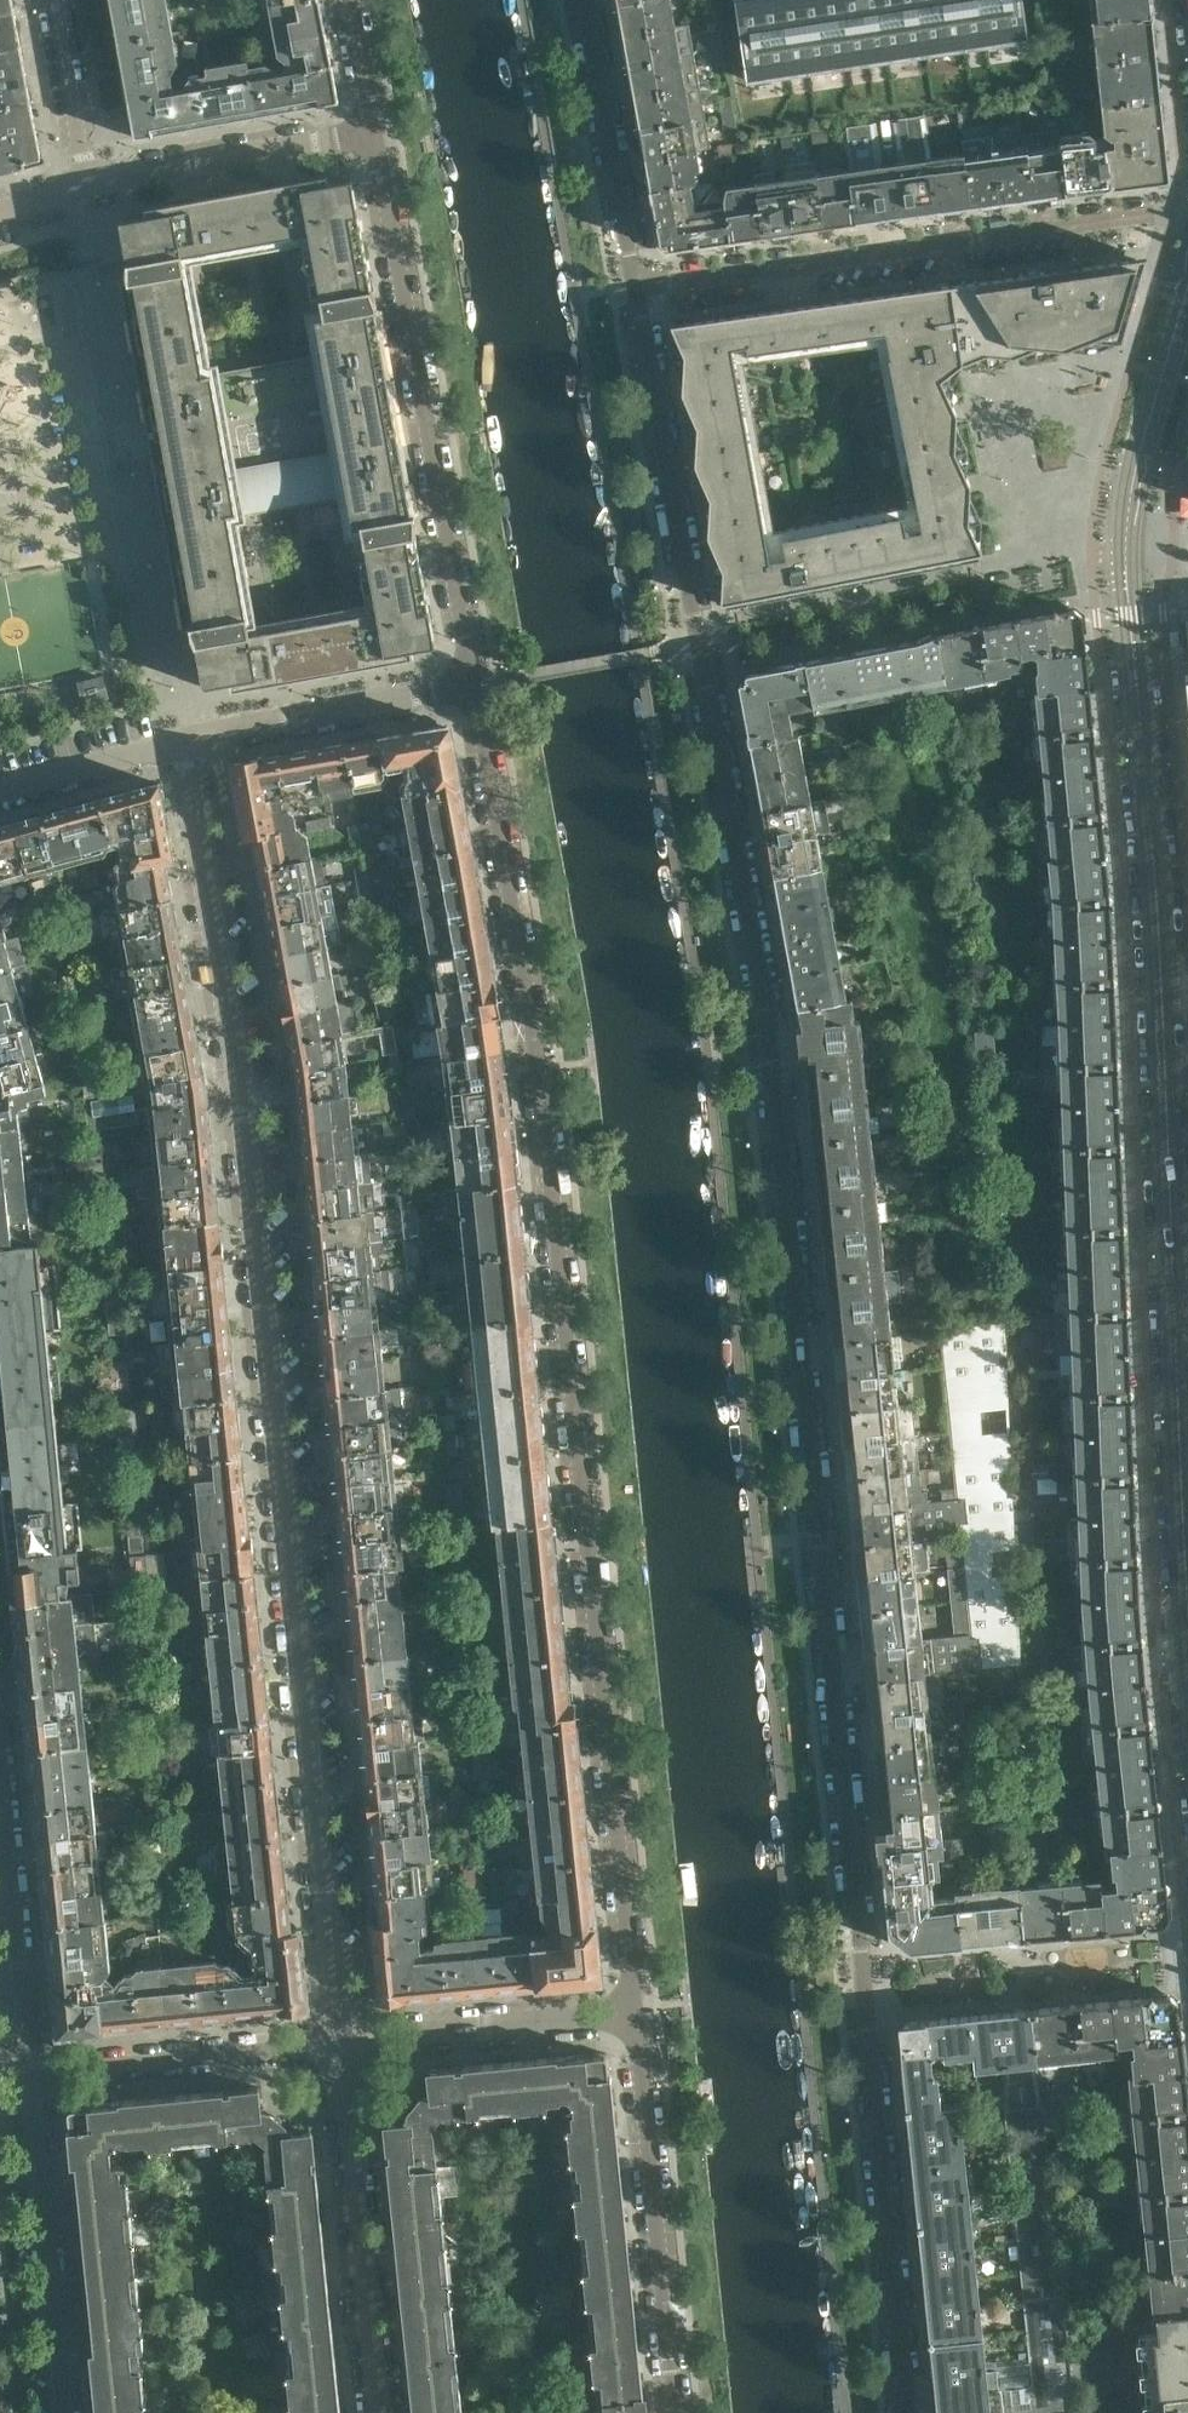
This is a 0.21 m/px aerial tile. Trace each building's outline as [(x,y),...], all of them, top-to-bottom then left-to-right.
[(13,0),(0,0),(0,19),(15,16),(13,0)] [(161,0),(111,0),(113,12),(162,4),(161,0)] [(320,0),(301,0),(275,4),(282,38),(326,30),(320,0)] [(664,0),(646,0),(616,5),(621,36),(669,28),(664,0)] [(738,0),(749,81),(1024,40),(1019,0),(738,0)] [(1150,0),(1096,0),(1099,22),(1152,17),(1150,0)] [(167,33),(162,4),(113,12),(119,42),(167,33)] [(15,16),(0,19),(0,48),(21,44),(15,16)] [(1156,59),(1152,17),(1099,22),(1103,65),(1156,59)] [(675,59),(669,28),(621,36),(627,67),(675,59)] [(332,64),(326,30),(282,38),(288,72),(289,72),(332,64)] [(173,63),(167,33),(119,42),(124,72),(173,63)] [(722,50),(719,35),(707,37),(710,52),(722,50)] [(21,44),(0,48),(0,78),(26,73),(21,44)] [(725,66),(722,50),(710,52),(713,68),(725,66)] [(681,90),(675,59),(627,67),(632,98),(681,90)] [(1161,101),(1156,59),(1103,65),(1108,107),(1161,101)] [(173,93),(171,79),(174,73),(173,63),(124,72),(129,101),(171,94),(173,93)] [(338,101),(332,64),(289,72),(296,109),(338,101)] [(267,114),(259,71),(256,68),(250,69),(246,66),(228,69),(237,119),(267,114)] [(237,119),(228,69),(210,73),(207,77),(202,78),(199,82),(200,82),(207,125),(237,119)] [(296,109),(289,72),(288,72),(288,73),(279,75),(276,72),(270,73),(266,70),(259,71),(267,114),(296,109)] [(26,73),(0,78),(0,107),(31,102),(26,73)] [(200,82),(199,82),(193,83),(190,87),(184,88),(182,92),(173,94),(173,93),(171,94),(178,130),(207,125),(200,82)] [(686,121),(681,90),(632,98),(638,129),(686,121)] [(178,130),(171,94),(129,101),(136,138),(178,130)] [(733,112),(731,98),(719,101),(721,114),(733,112)] [(1165,144),(1161,101),(1108,107),(1111,140),(1114,140),(1115,148),(1115,149),(1165,144)] [(31,102),(0,107),(0,137),(36,130),(31,102)] [(736,129),(733,112),(721,114),(724,132),(736,129)] [(940,214),(933,165),(927,118),(894,122),(901,170),(882,173),(875,125),(843,129),(850,177),(856,225),(940,214)] [(692,152),(686,121),(638,129),(644,160),(692,152)] [(36,130),(0,137),(0,168),(2,174),(42,164),(36,130)] [(1111,189),(1106,149),(1096,150),(1095,139),(1061,143),(1062,147),(1067,196),(1111,189)] [(1169,178),(1165,144),(1115,149),(1115,148),(1106,149),(1111,189),(1166,182),(1167,181),(1168,181),(1168,180),(1169,180),(1169,179),(1169,178)] [(1067,196),(1062,147),(1028,152),(1034,200),(1067,196)] [(698,183),(692,152),(644,160),(649,191),(695,183),(698,183)] [(1034,200),(1028,152),(996,156),(1003,205),(1034,200)] [(1003,205),(996,156),(965,161),(972,209),(1003,205)] [(972,209),(965,161),(933,165),(940,214),(972,209)] [(417,530),(416,528),(417,528),(414,515),(415,515),(409,483),(410,482),(385,342),(384,342),(378,310),(375,297),(374,295),(374,293),(373,293),(373,291),(372,291),(352,180),(329,184),(328,176),(277,185),(145,209),(147,217),(120,222),(128,265),(128,266),(128,268),(127,268),(128,270),(127,270),(127,272),(129,284),(123,285),(184,627),(191,626),(193,638),(194,640),(194,639),(194,641),(195,641),(195,643),(196,643),(204,687),(230,683),(232,691),(256,686),(414,658),(413,650),(436,646),(416,534),(416,532),(417,532),(416,530),(417,530)] [(856,225),(850,177),(818,182),(825,230),(856,225)] [(825,230),(818,182),(787,186),(794,234),(825,230)] [(732,243),(726,200),(699,204),(695,183),(649,191),(658,243),(658,244),(658,245),(658,246),(659,247),(660,247),(661,247),(662,246),(666,250),(666,251),(666,252),(667,253),(668,253),(669,253),(670,252),(732,243)] [(794,234),(787,186),(756,190),(763,239),(794,234)] [(763,239),(756,190),(727,195),(726,200),(732,243),(763,239)] [(1146,258),(673,325),(671,325),(671,326),(672,326),(674,331),(683,383),(683,393),(687,403),(696,454),(695,465),(700,474),(709,526),(708,536),(712,546),(722,597),(721,604),(723,604),(981,554),(983,553),(980,547),(945,364),(1115,340),(1116,342),(1121,342),(1122,343),(1123,339),(1146,258)] [(1085,646),(1084,632),(1082,618),(1083,617),(1082,616),(1082,615),(1081,615),(1080,615),(1079,615),(1079,616),(1074,612),(1075,611),(1075,610),(1074,609),(1073,609),(1072,609),(1071,609),(1071,610),(1017,620),(1023,654),(1034,652),(1040,656),(1041,654),(1044,651),(1085,646)] [(1023,654),(1017,620),(977,628),(985,676),(1006,672),(1006,669),(1018,667),(1023,654)] [(985,676),(977,628),(937,636),(944,681),(945,684),(985,676)] [(944,681),(937,636),(904,642),(913,688),(944,681)] [(913,688),(904,642),(871,649),(880,694),(913,688)] [(1089,688),(1085,646),(1044,651),(1041,654),(1043,672),(1041,673),(1043,693),(1089,688)] [(880,694),(871,649),(839,655),(847,700),(880,694)] [(847,700),(839,655),(806,661),(815,707),(847,700)] [(815,707),(806,661),(751,672),(749,671),(748,672),(747,673),(747,674),(748,674),(749,675),(747,680),(746,680),(745,681),(789,712),(815,707)] [(108,696),(103,677),(79,683),(84,702),(108,696)] [(794,737),(789,712),(745,681),(744,682),(744,683),(745,683),(741,686),(740,686),(739,686),(738,686),(738,687),(737,688),(738,689),(749,745),(794,737)] [(1093,730),(1089,688),(1043,693),(1040,694),(1044,735),(1093,730)] [(461,786),(451,734),(450,725),(382,737),(388,773),(404,770),(408,795),(461,786)] [(1097,773),(1093,730),(1044,735),(1048,777),(1097,773)] [(388,775),(388,773),(382,737),(345,744),(353,789),(353,792),(371,788),(370,783),(385,781),(388,775)] [(800,770),(794,737),(749,745),(755,778),(800,770)] [(353,789),(345,744),(313,750),(321,796),(322,801),(334,799),(333,793),(353,789)] [(321,796),(313,750),(278,756),(285,792),(291,797),(303,795),(304,799),(321,796)] [(285,792),(278,756),(230,764),(238,805),(281,797),(285,792)] [(806,803),(800,770),(755,778),(761,811),(806,803)] [(1101,815),(1097,773),(1048,777),(1052,819),(1101,815)] [(173,859),(165,813),(160,783),(100,799),(113,846),(120,844),(124,858),(121,862),(122,876),(121,877),(165,869),(164,860),(173,859)] [(466,816),(461,786),(408,795),(413,825),(466,816)] [(292,829),(288,810),(284,811),(281,797),(238,805),(244,839),(253,837),(292,830),(292,829)] [(113,846),(100,799),(72,807),(84,854),(113,846)] [(383,814),(388,806),(382,801),(376,810),(383,814)] [(817,868),(812,836),(806,803),(761,811),(772,876),(817,868)] [(84,854),(72,807),(43,815),(55,862),(84,854)] [(327,827),(324,813),(317,814),(320,828),(327,827)] [(320,828),(317,814),(310,815),(312,830),(320,828)] [(55,862),(43,815),(13,823),(26,870),(55,862)] [(1105,857),(1101,815),(1052,819),(1056,862),(1105,857)] [(471,847),(466,816),(413,825),(419,856),(471,847)] [(380,831),(378,822),(368,824),(370,833),(380,831)] [(13,823),(0,827),(0,877),(26,870),(13,823)] [(370,833),(368,824),(359,825),(360,831),(361,835),(370,833)] [(306,859),(302,832),(297,828),(292,829),(292,830),(253,837),(259,867),(306,859)] [(362,840),(361,835),(360,831),(347,833),(349,842),(362,840)] [(372,842),(370,833),(361,835),(362,840),(362,844),(372,842)] [(363,849),(362,844),(362,840),(349,842),(351,851),(363,849)] [(471,847),(419,856),(418,856),(424,889),(477,880),(471,847)] [(1105,857),(1056,862),(1052,863),(1056,903),(1109,899),(1105,857)] [(312,888),(306,859),(259,867),(264,896),(312,888)] [(823,901),(817,868),(772,876),(778,909),(823,901)] [(171,898),(165,869),(121,877),(118,881),(123,906),(120,907),(171,898)] [(483,913),(477,880),(424,889),(430,923),(483,913)] [(317,917),(312,888),(264,896),(269,925),(317,917)] [(80,890),(65,893),(68,910),(83,907),(80,890)] [(176,929),(171,898),(120,907),(123,926),(118,927),(120,938),(125,938),(176,929)] [(1111,940),(1109,899),(1056,903),(1058,942),(1111,940)] [(829,934),(823,901),(778,909),(784,942),(829,934)] [(489,947),(483,913),(430,923),(436,956),(489,947)] [(322,946),(317,917),(269,925),(274,954),(322,946)] [(181,957),(176,929),(125,938),(128,955),(123,956),(125,967),(181,957)] [(835,967),(829,934),(784,942),(790,975),(835,967)] [(1113,981),(1111,940),(1058,942),(1060,983),(1113,981)] [(1,941),(0,941),(0,972),(9,969),(1,941)] [(328,976),(322,946),(274,954),(280,984),(328,976)] [(494,980),(489,947),(436,956),(442,989),(496,980),(496,979),(494,980)] [(186,985),(181,957),(125,967),(127,978),(132,977),(135,994),(186,985)] [(842,1002),(835,967),(790,975),(796,1008),(842,1002)] [(9,969),(0,972),(0,1033),(24,1026),(9,969)] [(332,1003),(328,976),(280,984),(285,1012),(332,1003)] [(501,1013),(496,980),(442,989),(447,1022),(501,1013)] [(1115,1022),(1113,981),(1060,983),(1062,1024),(1115,1022)] [(191,1013),(186,985),(135,994),(139,1012),(133,1013),(135,1024),(191,1013)] [(863,1052),(862,1037),(860,1023),(850,1024),(848,1002),(842,1002),(796,1008),(799,1025),(799,1028),(797,1029),(800,1053),(808,1052),(811,1077),(859,1072),(857,1052),(863,1052)] [(338,1034),(332,1003),(285,1012),(290,1043),(336,1035),(338,1034)] [(197,1044),(191,1013),(135,1024),(137,1034),(142,1033),(146,1053),(197,1044)] [(501,1050),(499,1033),(504,1028),(501,1013),(447,1022),(444,1023),(448,1056),(501,1050)] [(1116,1063),(1115,1022),(1062,1024),(1063,1065),(1116,1063)] [(24,1026),(0,1033),(0,1094),(39,1084),(24,1026)] [(341,1064),(336,1035),(290,1043),(295,1071),(341,1064)] [(202,1074),(197,1044),(146,1053),(149,1072),(144,1073),(146,1083),(146,1084),(202,1074)] [(505,1083),(501,1050),(448,1056),(452,1089),(505,1083)] [(1118,1104),(1116,1063),(1063,1065),(1065,1106),(1118,1104)] [(344,1096),(341,1066),(341,1064),(295,1071),(298,1101),(344,1096)] [(870,1122),(869,1106),(867,1091),(861,1092),(859,1072),(811,1077),(818,1145),(866,1140),(864,1122),(870,1122)] [(140,1109),(155,1108),(206,1103),(205,1086),(202,1074),(146,1084),(146,1083),(85,1094),(87,1118),(89,1143),(109,1141),(108,1128),(141,1124),(140,1109)] [(916,1094),(914,1077),(898,1079),(900,1095),(916,1094)] [(508,1116),(505,1083),(452,1089),(456,1121),(508,1116)] [(19,1100),(42,1094),(39,1084),(0,1094),(0,1128),(15,1126),(13,1108),(19,1100)] [(87,1118),(85,1094),(84,1089),(72,1090),(75,1119),(87,1118)] [(347,1125),(344,1096),(298,1101),(301,1130),(347,1125)] [(209,1132),(206,1103),(155,1108),(157,1127),(152,1128),(153,1138),(209,1132)] [(1119,1145),(1118,1104),(1065,1106),(1067,1148),(1119,1145)] [(513,1149),(508,1116),(456,1121),(459,1154),(513,1149)] [(350,1154),(347,1125),(301,1130),(304,1159),(350,1154)] [(15,1126),(0,1128),(0,1158),(18,1156),(15,1126)] [(212,1162),(209,1132),(153,1138),(154,1148),(159,1148),(161,1167),(212,1162)] [(877,1188),(876,1173),(874,1157),(868,1158),(866,1140),(818,1145),(824,1210),(872,1206),(871,1188),(877,1188)] [(1121,1187),(1119,1145),(1067,1148),(1068,1189),(1121,1187)] [(521,1174),(520,1165),(514,1162),(513,1149),(459,1154),(464,1187),(516,1182),(516,1178),(521,1174)] [(353,1184),(350,1154),(304,1159),(307,1188),(353,1184)] [(18,1156),(0,1158),(0,1187),(21,1185),(18,1156)] [(215,1191),(212,1162),(161,1167),(163,1186),(158,1187),(159,1197),(215,1191)] [(520,1217),(516,1182),(464,1187),(465,1202),(460,1203),(462,1222),(520,1217)] [(356,1213),(353,1184),(307,1188),(310,1218),(356,1213)] [(21,1185),(0,1187),(0,1217),(24,1215),(21,1185)] [(1123,1228),(1121,1187),(1068,1189),(1070,1230),(1123,1228)] [(218,1220),(215,1191),(159,1197),(160,1207),(165,1207),(167,1225),(218,1220)] [(929,1217),(927,1201),(909,1202),(911,1219),(929,1217)] [(883,1251),(882,1236),(881,1222),(890,1221),(888,1204),(872,1206),(824,1210),(831,1276),(879,1271),(877,1251),(883,1251)] [(364,1232),(362,1212),(356,1213),(310,1218),(313,1247),(371,1241),(370,1231),(364,1232)] [(24,1215),(0,1217),(0,1247),(27,1244),(24,1215)] [(523,1250),(520,1217),(462,1222),(464,1242),(469,1242),(470,1256),(523,1250)] [(221,1249),(218,1220),(167,1225),(165,1225),(168,1255),(221,1249)] [(1124,1269),(1123,1228),(1070,1230),(1071,1271),(1124,1269)] [(368,1271),(366,1252),(372,1252),(371,1241),(313,1247),(316,1277),(368,1271)] [(41,1326),(56,1325),(50,1267),(36,1268),(33,1243),(27,1244),(0,1247),(0,1445),(12,1567),(11,1567),(14,1601),(16,1601),(68,1596),(66,1579),(75,1578),(73,1549),(77,1549),(74,1510),(59,1511),(41,1326)] [(224,1279),(221,1249),(168,1255),(171,1284),(224,1279)] [(527,1284),(523,1250),(470,1256),(472,1270),(467,1270),(469,1290),(527,1284)] [(1126,1310),(1124,1269),(1071,1271),(1073,1312),(1126,1310)] [(370,1290),(368,1271),(316,1277),(319,1306),(376,1300),(375,1290),(370,1290)] [(890,1318),(889,1304),(887,1290),(881,1290),(879,1271),(831,1276),(837,1342),(886,1338),(884,1319),(890,1318)] [(227,1308),(224,1279),(171,1284),(173,1314),(227,1308)] [(530,1318),(527,1284),(469,1290),(471,1310),(476,1309),(477,1323),(530,1318)] [(374,1330),(372,1311),(378,1310),(376,1300),(319,1306),(322,1335),(374,1330)] [(121,1304),(106,1305),(107,1320),(122,1319),(121,1304)] [(230,1338),(227,1308),(173,1314),(176,1343),(230,1338)] [(1128,1351),(1126,1310),(1073,1312),(1075,1353),(1128,1351)] [(534,1351),(530,1318),(477,1323),(479,1337),(474,1337),(476,1357),(534,1351)] [(1011,1461),(1006,1357),(1005,1325),(940,1331),(954,1466),(1011,1461)] [(376,1349),(374,1330),(322,1335),(325,1365),(382,1359),(381,1349),(376,1349)] [(897,1382),(896,1371),(894,1359),(889,1360),(887,1337),(886,1338),(837,1342),(844,1410),(894,1405),(891,1382),(897,1382)] [(233,1367),(230,1338),(176,1343),(179,1372),(233,1367)] [(537,1385),(534,1351),(476,1357),(478,1377),(483,1377),(484,1391),(537,1385)] [(1129,1392),(1128,1351),(1075,1353),(1077,1395),(1129,1392)] [(380,1388),(378,1370),(384,1369),(382,1359),(325,1365),(328,1394),(380,1388)] [(236,1396),(233,1367),(179,1372),(182,1402),(188,1401),(236,1396)] [(540,1419),(537,1385),(484,1391),(486,1404),(481,1405),(483,1425),(540,1419)] [(381,1388),(380,1388),(328,1394),(331,1420),(384,1415),(381,1388)] [(1131,1434),(1129,1392),(1077,1395),(1078,1436),(1131,1434)] [(239,1426),(236,1396),(188,1401),(191,1431),(239,1426)] [(904,1449),(902,1438),(901,1427),(896,1427),(894,1405),(844,1410),(851,1477),(900,1472),(898,1449),(904,1449)] [(387,1445),(384,1415),(331,1420),(334,1451),(387,1445)] [(544,1453),(540,1419),(483,1425),(485,1445),(490,1444),(491,1458),(544,1453)] [(242,1455),(239,1426),(191,1431),(194,1460),(242,1455)] [(1133,1475),(1131,1434),(1078,1436),(1080,1477),(1133,1475)] [(390,1474),(387,1445),(334,1451),(337,1480),(390,1474)] [(547,1486),(544,1453),(491,1458),(492,1472),(488,1472),(490,1492),(547,1486)] [(245,1485),(242,1455),(194,1460),(197,1489),(245,1485)] [(1021,1664),(1016,1562),(1011,1461),(954,1466),(974,1668),(1021,1664)] [(910,1516),(909,1505),(908,1494),(903,1494),(900,1472),(851,1477),(858,1544),(907,1539),(905,1517),(910,1516)] [(393,1504),(390,1474),(337,1480),(340,1509),(393,1504)] [(1135,1516),(1133,1475),(1080,1477),(1082,1518),(1135,1516)] [(248,1514),(245,1485),(197,1489),(200,1519),(248,1514)] [(551,1521),(547,1486),(490,1492),(492,1512),(496,1512),(498,1526),(502,1526),(551,1521)] [(396,1533),(393,1504),(340,1509),(343,1538),(396,1533)] [(251,1543),(248,1514),(200,1519),(203,1548),(251,1543)] [(1136,1557),(1135,1516),(1082,1518),(1083,1559),(1136,1557)] [(554,1554),(551,1521),(502,1526),(504,1540),(498,1540),(500,1559),(554,1554)] [(399,1566),(396,1533),(343,1538),(346,1571),(393,1566),(399,1566)] [(917,1583),(916,1572),(915,1561),(909,1561),(907,1539),(858,1544),(865,1611),(914,1606),(912,1584),(917,1583)] [(254,1573),(251,1543),(203,1548),(206,1578),(254,1573)] [(557,1588),(554,1554),(500,1559),(502,1578),(507,1578),(509,1593),(557,1588)] [(1138,1598),(1136,1557),(1083,1559),(1085,1593),(1086,1603),(1138,1598)] [(396,1596),(393,1566),(346,1571),(349,1600),(396,1596)] [(257,1602),(254,1573),(206,1578),(209,1607),(257,1602)] [(561,1622),(557,1588),(509,1593),(510,1608),(505,1609),(507,1628),(561,1622)] [(71,1625),(68,1596),(16,1601),(19,1630),(71,1625)] [(399,1625),(396,1596),(349,1600),(352,1630),(399,1625)] [(1141,1640),(1138,1598),(1086,1603),(1089,1644),(1141,1640)] [(260,1632),(257,1602),(209,1607),(212,1636),(260,1632)] [(924,1650),(923,1639),(922,1628),(916,1629),(914,1606),(865,1611),(871,1678),(920,1674),(921,1673),(918,1651),(924,1650)] [(137,1618),(137,1614),(137,1612),(123,1613),(124,1620),(137,1618)] [(138,1625),(137,1618),(124,1620),(124,1627),(138,1625)] [(564,1656),(561,1622),(507,1628),(508,1647),(514,1646),(516,1661),(564,1656)] [(74,1654),(71,1625),(19,1630),(22,1660),(74,1654)] [(402,1654),(399,1625),(352,1630),(355,1659),(402,1654)] [(262,1661),(260,1632),(212,1636),(215,1666),(262,1661)] [(1145,1681),(1141,1640),(1089,1644),(1092,1685),(1145,1681)] [(77,1684),(74,1654),(22,1660),(25,1689),(77,1684)] [(405,1683),(402,1654),(355,1659),(358,1688),(405,1683)] [(568,1690),(564,1656),(516,1661),(517,1676),(512,1677),(513,1696),(568,1690)] [(265,1690),(262,1661),(215,1666),(218,1695),(265,1690)] [(143,1677),(143,1673),(143,1670),(129,1671),(130,1678),(143,1677)] [(931,1721),(929,1706),(928,1691),(921,1692),(920,1674),(871,1678),(878,1745),(926,1740),(924,1721),(931,1721)] [(144,1684),(143,1677),(130,1678),(131,1686),(144,1684)] [(1149,1721),(1145,1681),(1092,1685),(1097,1727),(1149,1721)] [(408,1713),(405,1683),(358,1688),(361,1717),(408,1713)] [(80,1713),(77,1684),(25,1689),(28,1718),(80,1713)] [(268,1720),(265,1690),(218,1695),(221,1725),(268,1720)] [(576,1724),(573,1697),(568,1697),(568,1690),(513,1696),(514,1704),(519,1708),(521,1707),(521,1716),(526,1715),(528,1729),(576,1724)] [(83,1742),(80,1713),(28,1718),(31,1748),(83,1742)] [(411,1742),(408,1713),(361,1717),(364,1747),(411,1742)] [(271,1749),(268,1720),(221,1725),(224,1754),(271,1749)] [(1153,1761),(1149,1721),(1097,1727),(1101,1767),(1153,1761)] [(579,1758),(576,1724),(528,1729),(529,1742),(524,1743),(526,1763),(579,1758)] [(149,1736),(149,1732),(149,1729),(135,1730),(136,1737),(149,1736)] [(150,1742),(149,1736),(136,1737),(136,1744),(150,1742)] [(937,1788),(936,1773),(934,1758),(928,1759),(926,1740),(878,1745),(885,1812),(933,1807),(931,1788),(937,1788)] [(418,1771),(416,1752),(420,1752),(419,1741),(411,1742),(364,1747),(367,1777),(418,1771)] [(86,1772),(83,1742),(31,1748),(34,1777),(86,1772)] [(274,1779),(271,1749),(224,1754),(227,1783),(274,1779)] [(583,1792),(579,1758),(526,1763),(528,1783),(533,1783),(535,1797),(583,1792)] [(1157,1802),(1153,1761),(1101,1767),(1105,1807),(1157,1802)] [(420,1791),(418,1771),(367,1777),(370,1806),(425,1800),(424,1790),(420,1791)] [(89,1801),(86,1772),(34,1777),(37,1806),(89,1801)] [(277,1808),(274,1779),(227,1783),(230,1813),(277,1808)] [(586,1824),(583,1792),(535,1797),(536,1810),(531,1811),(533,1830),(586,1824)] [(424,1830),(422,1811),(426,1811),(425,1800),(370,1806),(373,1836),(424,1830)] [(92,1830),(89,1801),(37,1806),(40,1836),(92,1830)] [(1161,1842),(1159,1818),(1157,1802),(1105,1807),(1109,1848),(1113,1847),(1161,1842)] [(944,1854),(943,1840),(941,1826),(935,1826),(933,1807),(885,1812),(887,1835),(876,1836),(878,1861),(882,1860),(884,1881),(932,1876),(935,1876),(933,1855),(944,1854)] [(280,1837),(277,1808),(230,1813),(233,1842),(280,1837)] [(590,1858),(586,1824),(533,1830),(535,1848),(540,1848),(542,1863),(590,1858)] [(95,1860),(92,1830),(40,1836),(42,1865),(95,1860)] [(426,1850),(424,1830),(373,1836),(376,1865),(431,1859),(430,1849),(426,1850)] [(283,1867),(280,1837),(233,1842),(236,1872),(283,1867)] [(1166,1883),(1161,1842),(1113,1847),(1115,1867),(1121,1866),(1122,1879),(1125,1879),(1126,1887),(1166,1883)] [(161,1853),(161,1850),(160,1845),(147,1847),(148,1854),(161,1853)] [(162,1860),(161,1853),(148,1854),(149,1862),(162,1860)] [(593,1893),(590,1858),(542,1863),(543,1879),(538,1879),(540,1895),(545,1898),(593,1893)] [(430,1890),(428,1870),(432,1870),(431,1859),(376,1865),(379,1895),(425,1890),(430,1890)] [(98,1889),(95,1860),(42,1865),(45,1894),(98,1889)] [(286,1896),(283,1867),(236,1872),(239,1901),(286,1896)] [(1011,1879),(1011,1868),(991,1870),(992,1881),(1011,1879)] [(899,1941),(934,1898),(932,1876),(884,1881),(889,1933),(899,1941)] [(1106,1929),(1102,1889),(1098,1881),(1062,1885),(1067,1933),(1106,1929)] [(1168,1913),(1167,1900),(1166,1883),(1126,1887),(1102,1889),(1106,1929),(1134,1926),(1147,1925),(1160,1924),(1161,1924),(1162,1924),(1163,1923),(1163,1922),(1163,1921),(1162,1921),(1166,1916),(1167,1917),(1168,1917),(1169,1916),(1169,1915),(1169,1914),(1168,1913)] [(1024,1937),(1020,1889),(1001,1891),(1001,1885),(987,1886),(993,1940),(1024,1937)] [(1067,1933),(1062,1885),(1019,1889),(1020,1889),(1024,1937),(1067,1933)] [(993,1940),(987,1886),(974,1887),(975,1894),(955,1896),(960,1944),(993,1940)] [(100,1918),(98,1889),(45,1894),(48,1924),(100,1918)] [(428,1915),(425,1890),(379,1895),(382,1923),(423,1920),(428,1915)] [(597,1928),(593,1893),(545,1898),(547,1915),(550,1918),(551,1928),(562,1927),(562,1931),(597,1928)] [(289,1926),(286,1896),(239,1901),(234,1902),(237,1931),(242,1930),(289,1926)] [(960,1944),(955,1896),(934,1898),(899,1941),(910,1949),(960,1944)] [(167,1910),(166,1903),(153,1905),(153,1912),(156,1911),(162,1911),(167,1910)] [(105,1947),(102,1918),(100,1918),(48,1924),(51,1953),(105,1947)] [(421,1951),(420,1934),(421,1933),(424,1930),(423,1920),(382,1923),(372,1924),(375,1957),(413,1953),(413,1952),(421,1951)] [(303,1961),(300,1931),(290,1932),(289,1926),(242,1930),(244,1945),(248,1950),(251,1950),(252,1960),(258,1965),(303,1961)] [(568,1983),(562,1931),(562,1927),(551,1928),(552,1938),(533,1940),(538,1986),(568,1983)] [(159,1935),(158,1928),(147,1929),(147,1936),(159,1935)] [(602,1980),(597,1928),(562,1931),(568,1983),(602,1980)] [(160,1942),(159,1935),(147,1936),(148,1943),(160,1942)] [(216,1944),(210,1935),(205,1938),(211,1948),(216,1944)] [(538,1986),(533,1940),(528,1935),(504,1938),(509,1989),(538,1986)] [(509,1989),(504,1938),(473,1941),(478,1992),(509,1989)] [(478,1992),(473,1941),(444,1944),(449,1995),(478,1992)] [(138,1960),(145,1943),(124,1945),(126,1961),(138,1960)] [(449,1995),(444,1944),(439,1944),(434,1950),(421,1951),(413,1952),(413,1953),(418,1998),(449,1995)] [(107,1975),(105,1948),(105,1947),(51,1953),(55,1985),(103,1980),(107,1975)] [(418,1998),(413,1953),(375,1957),(380,2002),(418,1998)] [(307,2009),(303,1961),(258,1965),(254,1972),(261,1977),(265,2013),(307,2009)] [(228,2017),(223,1970),(223,1965),(193,1968),(198,2020),(228,2017)] [(198,2020),(193,1968),(163,1971),(169,2023),(198,2020)] [(265,2013),(261,1977),(254,1972),(254,1973),(243,1974),(243,1970),(240,1969),(223,1970),(228,2017),(265,2013)] [(169,2023),(163,1971),(134,1974),(134,1979),(139,2026),(169,2023)] [(139,2026),(134,1979),(116,1981),(114,1983),(115,1986),(104,1988),(100,1988),(105,2029),(139,2026)] [(105,2029),(100,1988),(104,1988),(103,1980),(55,1985),(59,2032),(59,2034),(61,2034),(105,2029)] [(1181,2033),(1180,2018),(1179,2018),(1178,2018),(1177,2006),(1178,2004),(1179,2003),(1178,2002),(1178,2001),(1177,2001),(1176,2001),(1175,2001),(1174,2002),(1170,1999),(1171,1998),(1171,1997),(1171,1996),(1171,1995),(1170,1995),(1169,1995),(1168,1995),(1167,1996),(1166,1997),(1154,1998),(1154,1997),(1114,2001),(1118,2042),(1121,2042),(1136,2040),(1136,2038),(1181,2033)] [(1118,2042),(1114,2001),(1074,2005),(1079,2054),(1118,2050),(1121,2042),(1118,2042)] [(1079,2054),(1074,2005),(1033,2009),(1038,2058),(1079,2054)] [(1038,2058),(1033,2009),(1002,2013),(1007,2061),(1038,2058)] [(1007,2061),(1002,2013),(971,2016),(974,2048),(976,2064),(1007,2061)] [(974,2048),(971,2016),(928,2020),(932,2052),(974,2048)] [(932,2052),(928,2020),(904,2023),(899,2029),(902,2066),(933,2063),(932,2052)] [(1185,2073),(1181,2033),(1136,2038),(1136,2040),(1138,2057),(1135,2058),(1137,2078),(1185,2073)] [(615,2110),(610,2059),(609,2057),(609,2056),(608,2055),(607,2054),(606,2053),(604,2053),(602,2052),(556,2057),(559,2095),(566,2095),(575,2104),(576,2114),(615,2110)] [(559,2099),(559,2095),(556,2057),(494,2063),(498,2105),(513,2104),(513,2110),(545,2107),(544,2101),(559,2099)] [(498,2105),(494,2063),(465,2066),(470,2114),(483,2113),(482,2107),(498,2105)] [(937,2106),(933,2063),(902,2066),(907,2109),(937,2106)] [(429,2126),(441,2111),(448,2117),(470,2114),(465,2066),(429,2070),(428,2070),(428,2071),(431,2095),(420,2100),(419,2101),(420,2104),(416,2108),(413,2108),(412,2109),(410,2121),(386,2123),(385,2123),(385,2124),(388,2160),(410,2158),(411,2168),(440,2165),(437,2133),(429,2126)] [(1185,2073),(1137,2078),(1132,2078),(1136,2117),(1187,2112),(1187,2101),(1185,2073)] [(316,2166),(313,2131),(312,2131),(312,2130),(311,2130),(287,2133),(283,2122),(282,2122),(279,2122),(274,2119),(274,2116),(274,2115),(262,2112),(259,2088),(259,2087),(258,2087),(224,2090),(229,2140),(253,2137),(257,2130),(271,2141),(268,2145),(271,2182),(296,2180),(295,2169),(316,2166)] [(229,2140),(224,2090),(190,2093),(195,2137),(216,2135),(217,2141),(229,2140)] [(195,2137),(190,2093),(158,2097),(163,2146),(174,2145),(173,2139),(195,2137)] [(163,2146),(158,2097),(122,2100),(126,2140),(129,2143),(151,2141),(152,2147),(163,2146)] [(126,2140),(122,2100),(73,2105),(72,2106),(71,2106),(70,2107),(69,2108),(67,2110),(67,2111),(67,2113),(72,2164),(75,2163),(76,2164),(77,2164),(77,2165),(78,2171),(111,2167),(109,2149),(117,2141),(126,2140)] [(959,2133),(956,2104),(937,2106),(907,2109),(909,2138),(959,2133)] [(1059,2269),(1049,2166),(1042,2106),(1004,2110),(1020,2273),(1059,2269)] [(621,2171),(615,2110),(576,2114),(573,2114),(574,2129),(568,2130),(571,2163),(577,2162),(579,2176),(582,2175),(621,2171)] [(1136,2117),(1140,2157),(1187,2152),(1187,2112),(1136,2117)] [(961,2162),(959,2133),(909,2138),(912,2167),(961,2162)] [(1140,2157),(1144,2196),(1187,2192),(1187,2152),(1140,2157)] [(434,2179),(441,2178),(440,2165),(411,2168),(410,2158),(388,2160),(392,2200),(436,2196),(434,2179)] [(964,2191),(961,2162),(912,2167),(915,2196),(964,2191)] [(320,2207),(316,2166),(295,2169),(296,2180),(271,2182),(273,2195),(280,2194),(282,2211),(320,2207)] [(130,2216),(127,2178),(122,2179),(121,2171),(116,2167),(111,2167),(78,2171),(84,2232),(127,2228),(125,2216),(130,2216)] [(629,2247),(621,2171),(582,2175),(584,2195),(575,2196),(579,2235),(588,2235),(590,2251),(629,2247)] [(967,2220),(964,2191),(915,2196),(918,2225),(967,2220)] [(1144,2196),(1148,2235),(1187,2231),(1187,2192),(1144,2196)] [(448,2245),(446,2223),(445,2212),(437,2213),(436,2196),(392,2200),(399,2266),(442,2262),(441,2245),(448,2245)] [(326,2270),(320,2207),(282,2211),(283,2228),(276,2228),(279,2260),(287,2259),(288,2274),(290,2273),(326,2270)] [(970,2249),(967,2220),(918,2225),(921,2254),(970,2249)] [(136,2275),(133,2239),(128,2239),(127,2228),(84,2232),(90,2291),(133,2286),(131,2275),(136,2275)] [(1148,2235),(1152,2275),(1187,2271),(1187,2231),(1148,2235)] [(636,2323),(629,2247),(590,2251),(592,2273),(582,2274),(586,2306),(595,2305),(598,2326),(636,2323)] [(973,2278),(970,2249),(921,2254),(924,2283),(973,2278)] [(452,2291),(451,2278),(444,2279),(442,2262),(399,2266),(402,2296),(452,2291)] [(1065,2323),(1059,2269),(1020,2273),(1023,2302),(1025,2331),(1034,2412),(1074,2412),(1065,2323)] [(330,2301),(326,2270),(290,2273),(292,2294),(283,2295),(285,2320),(313,2317),(312,2303),(330,2301)] [(1152,2275),(1156,2314),(1158,2314),(1159,2314),(1158,2314),(1187,2311),(1187,2271),(1152,2275)] [(1023,2302),(1020,2273),(1003,2275),(1005,2304),(1023,2302)] [(976,2307),(973,2278),(924,2283),(927,2312),(976,2307)] [(142,2337),(139,2297),(134,2298),(133,2286),(90,2291),(96,2350),(131,2347),(138,2346),(138,2337),(142,2337)] [(449,2325),(446,2304),(454,2303),(452,2291),(402,2296),(405,2329),(449,2325)] [(334,2347),(330,2301),(312,2303),(313,2317),(285,2320),(286,2330),(295,2329),(298,2351),(334,2347)] [(979,2336),(976,2307),(927,2312),(929,2340),(979,2336)] [(1158,2314),(1159,2314),(1158,2314),(1159,2332),(1154,2333),(1162,2412),(1187,2412),(1187,2311),(1158,2314)] [(641,2368),(636,2323),(598,2326),(600,2348),(590,2349),(591,2359),(619,2357),(620,2370),(641,2368)] [(451,2345),(449,2325),(405,2329),(409,2362),(459,2357),(458,2344),(451,2345)] [(981,2365),(979,2336),(929,2340),(932,2369),(981,2365)] [(140,2367),(133,2367),(131,2347),(96,2350),(91,2351),(97,2412),(138,2412),(137,2406),(144,2405),(140,2367)] [(338,2384),(334,2347),(298,2351),(300,2372),(291,2373),(293,2394),(312,2392),(311,2387),(338,2384)] [(455,2389),(453,2370),(460,2369),(459,2357),(409,2362),(412,2393),(455,2389)] [(644,2399),(641,2368),(620,2370),(619,2357),(591,2359),(594,2384),(603,2383),(605,2403),(644,2399)] [(984,2393),(981,2365),(932,2369),(935,2398),(984,2393)] [(338,2384),(311,2387),(312,2392),(293,2394),(294,2406),(303,2405),(304,2412),(341,2412),(338,2384)] [(455,2389),(412,2393),(414,2412),(465,2412),(464,2408),(457,2408),(455,2389)] [(984,2393),(935,2398),(937,2412),(994,2412),(992,2393),(984,2393)] [(644,2399),(605,2403),(606,2412),(645,2412),(644,2399)]
